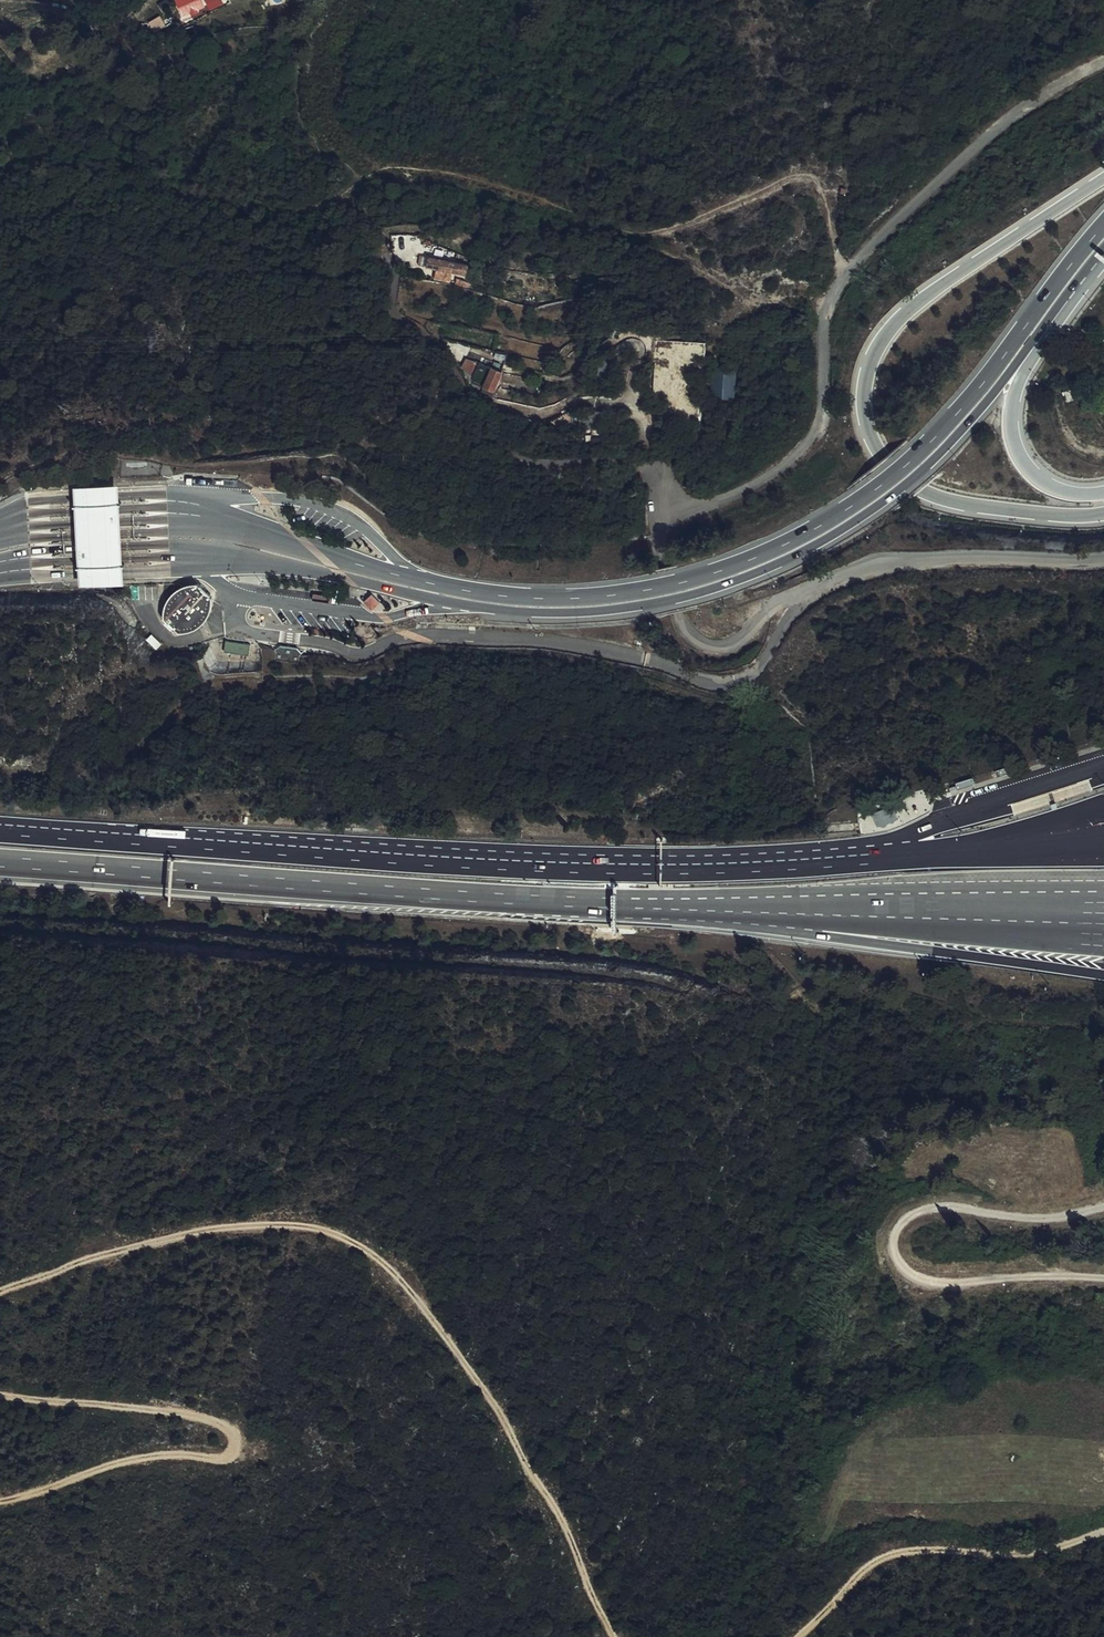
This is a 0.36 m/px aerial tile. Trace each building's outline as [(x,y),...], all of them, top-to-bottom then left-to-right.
[(206,6),(204,0),(176,0),(180,14),(206,6)] [(418,265),(435,269),(455,273),(464,275),(467,265),(419,256),(418,265)] [(455,273),(435,269),(433,279),(453,283),(455,273)] [(591,290),(612,287),(610,277),(590,280),(591,290)] [(501,375),(466,360),(462,370),(474,375),(470,383),(492,393),(501,375)] [(120,586),(120,575),(117,483),(73,485),(77,587),(93,587),(120,586)] [(161,620),(170,628),(176,634),(188,631),(207,611),(210,597),(195,584),(182,587),(164,608),(161,620)] [(376,605),(379,602),(371,593),(363,601),(371,610),(376,605)] [(226,640),(224,650),(249,655),(251,644),(226,640)] [(275,661),(297,664),(298,656),(300,654),(296,649),(281,647),(275,651),(275,661)]
